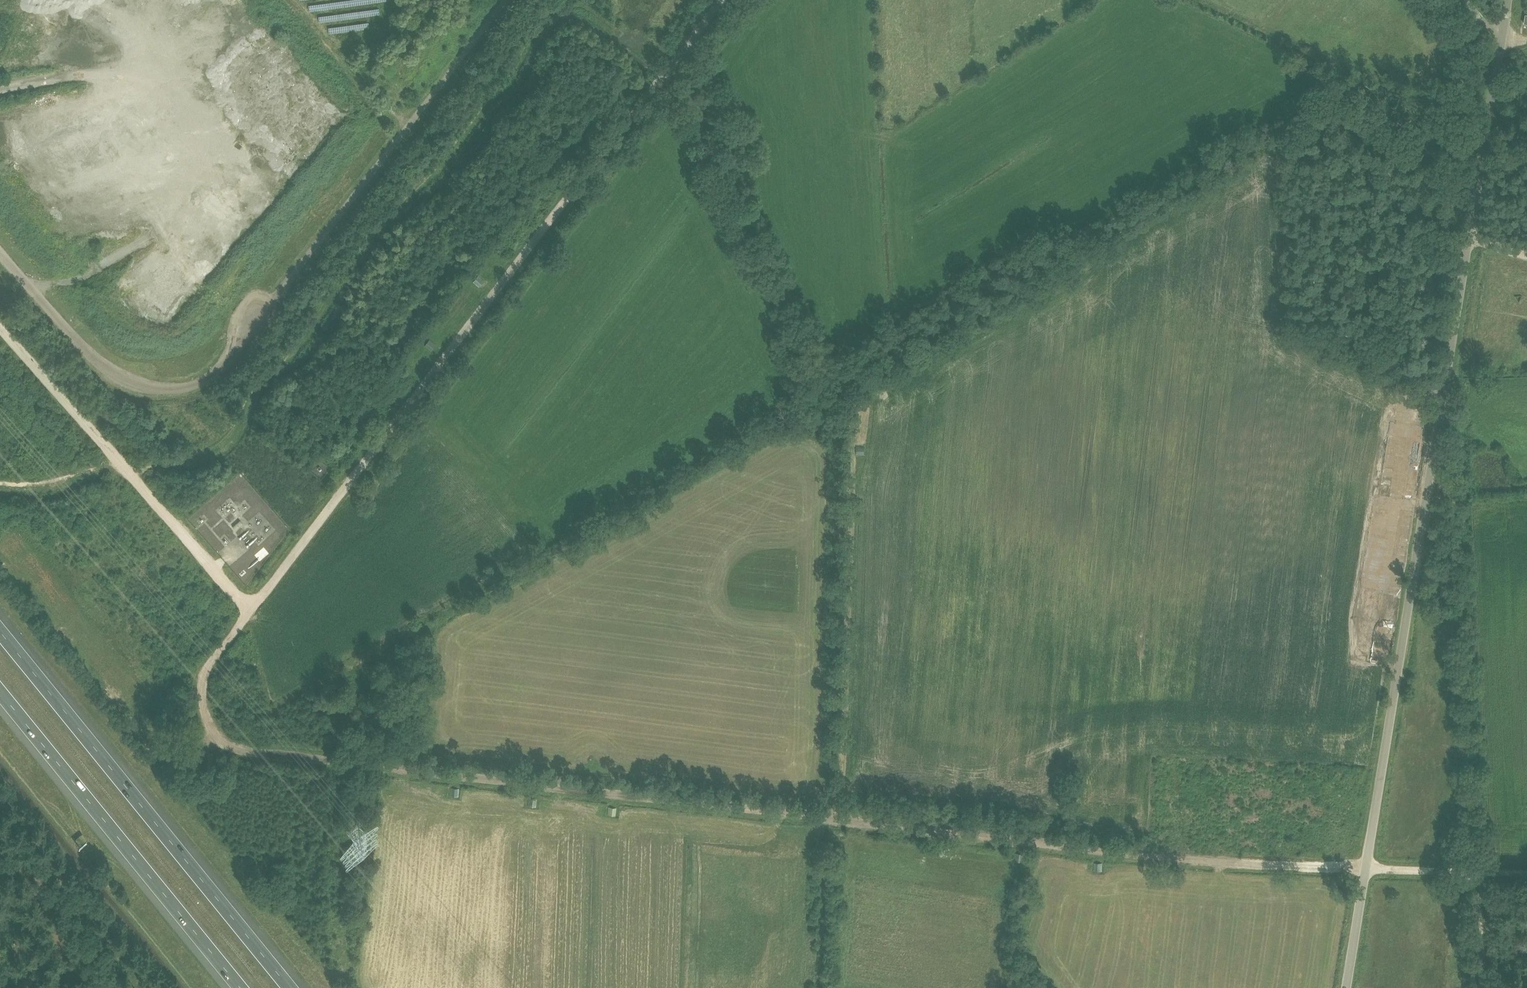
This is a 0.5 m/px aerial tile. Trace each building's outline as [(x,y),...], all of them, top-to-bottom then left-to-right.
[(479,274),(473,281),(478,286),(485,280),(479,274)] [(429,339),(424,345),(431,350),(436,344),(429,339)] [(865,455),(865,447),(856,447),(856,455),(865,455)] [(459,789),(450,787),(449,795),(458,797),(459,789)] [(537,799),(529,797),(527,806),(536,807),(537,799)] [(616,808),(608,807),(607,815),(615,816),(616,808)] [(946,846),(938,844),(936,853),(945,854),(946,846)] [(1024,854),(1015,853),(1014,861),(1023,862),(1024,854)] [(1102,863),(1094,862),(1094,871),(1102,871),(1102,863)]
